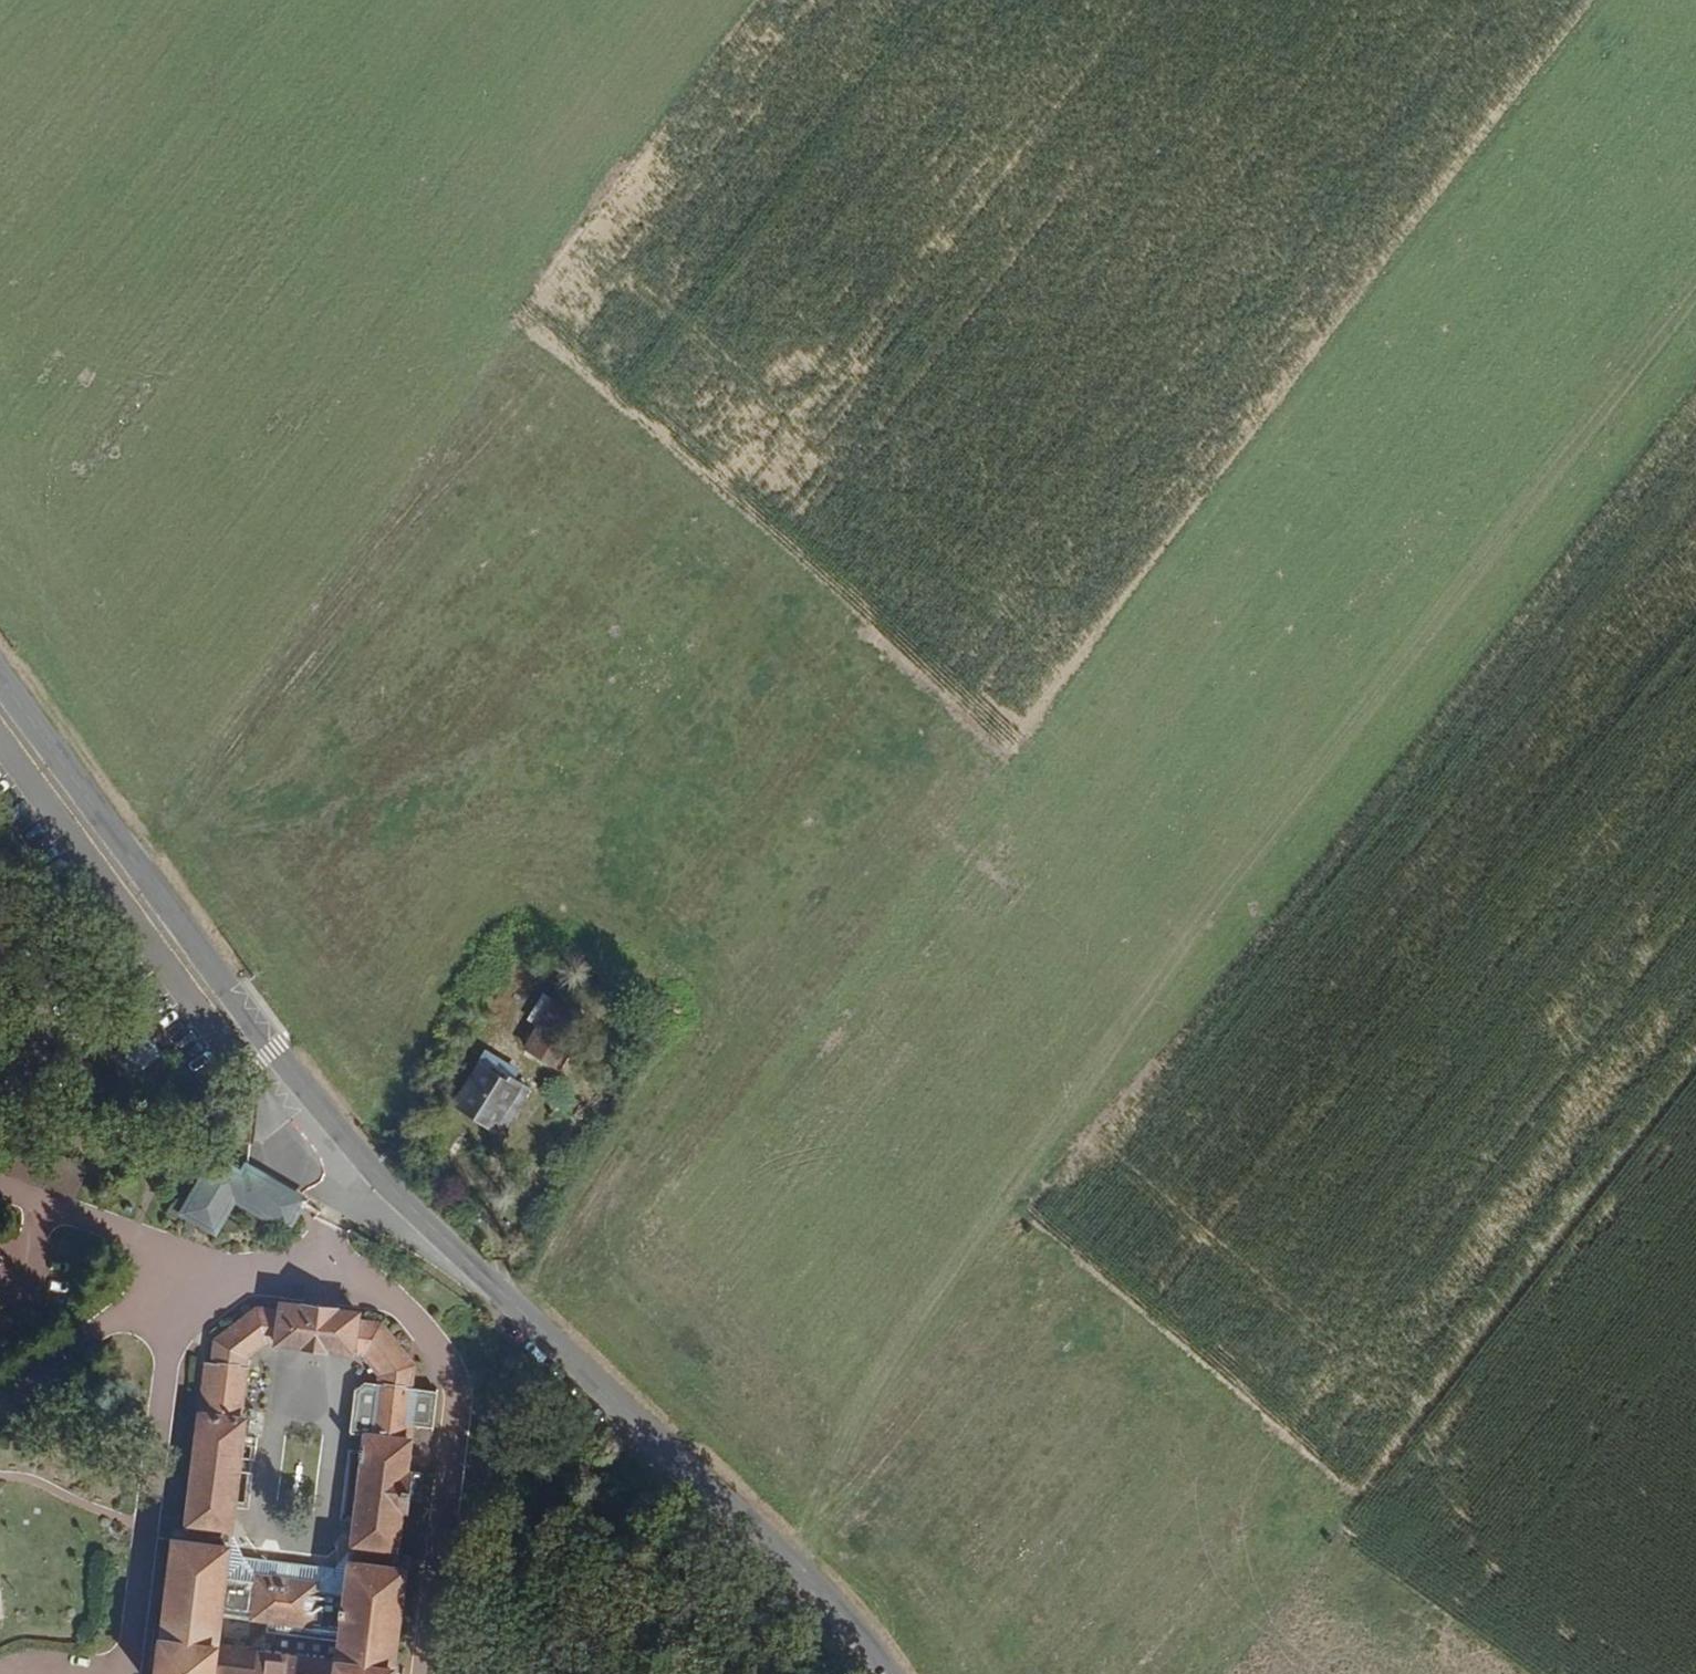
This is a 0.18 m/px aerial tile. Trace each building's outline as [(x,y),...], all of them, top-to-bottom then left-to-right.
[(543,1007),(525,1052),(561,1066),(579,1021),(543,1007)] [(161,1049),(143,1029),(121,1046),(140,1066),(161,1049)] [(528,1093),(488,1068),(464,1108),(503,1132),(528,1093)] [(308,1200),(218,1147),(180,1212),(216,1234),(238,1198),(290,1230),(308,1200)] [(419,1375),(414,1374),(415,1358),(383,1325),(360,1320),(359,1309),(281,1302),(280,1310),(253,1309),(214,1334),(214,1347),(207,1350),(181,1520),(187,1520),(185,1539),(175,1538),(160,1632),(149,1633),(146,1661),(154,1662),(153,1673),(397,1673),(398,1665),(393,1665),(404,1566),(397,1561),(405,1504),(413,1504),(416,1476),(412,1474),(416,1428),(412,1427),(419,1375)]
